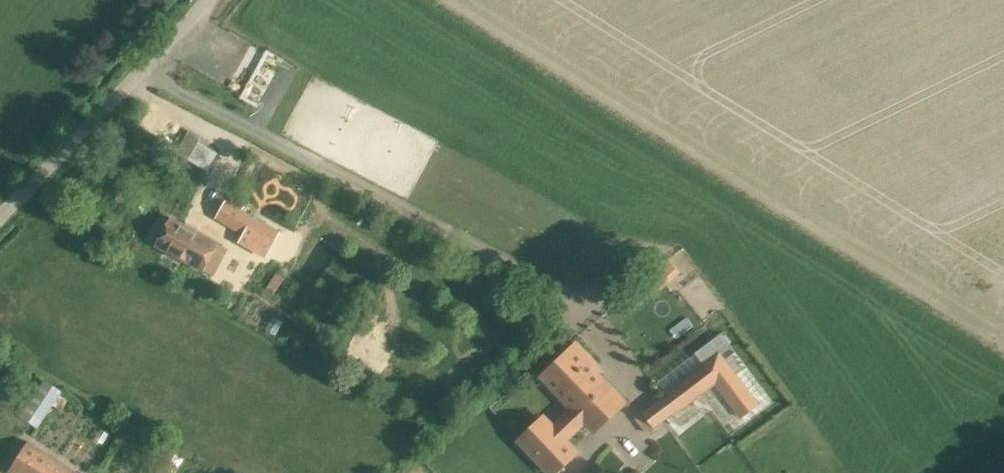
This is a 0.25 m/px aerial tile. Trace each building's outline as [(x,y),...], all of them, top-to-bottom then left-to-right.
[(208,171),(220,152),(200,139),(202,135),(189,127),(174,150),(208,171)] [(225,200),(215,218),(242,234),(238,242),(266,258),(271,250),(279,236),(281,232),(254,216),(225,200)] [(171,216),(155,245),(203,272),(203,271),(219,245),(219,244),(217,243),(207,237),(171,216)] [(654,296),(679,271),(665,257),(640,281),(654,296)] [(597,368),(576,346),(543,377),(594,431),(623,403),(593,372),(597,368)] [(720,355),(644,414),(655,428),(678,410),(679,412),(716,383),(741,417),(757,405),(720,355)] [(19,415),(38,428),(60,395),(42,382),(19,415)] [(655,428),(644,414),(636,419),(647,433),(655,428)] [(543,419),(520,441),(551,472),(556,472),(576,453),(543,419)] [(10,472),(79,472),(29,441),(9,472),(10,472)]
